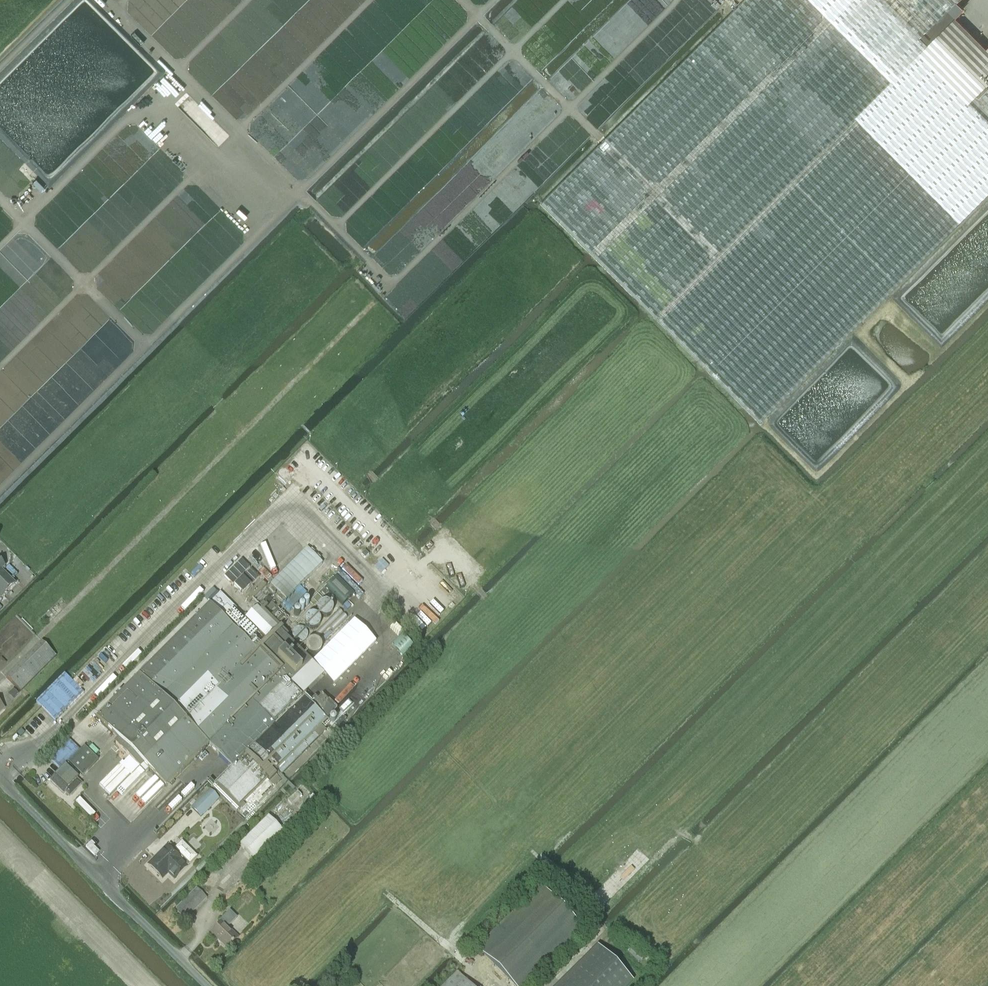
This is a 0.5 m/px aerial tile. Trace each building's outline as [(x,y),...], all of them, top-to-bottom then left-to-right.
[(542,201),(760,420),(851,329),(880,301),(971,209),(987,192),(987,104),(978,95),(922,38),(920,36),(928,27),(902,0),(743,0),(729,14),(542,201)] [(928,27),(947,8),(955,16),(963,8),(956,1),(957,0),(902,0),(928,27)] [(920,36),(922,38),(978,95),(987,85),(987,45),(986,47),(955,16),(947,8),(928,27),(920,36)] [(978,95),(987,104),(987,85),(978,95)] [(270,585),(268,587),(283,603),(286,600),(322,564),(307,548),(270,585)] [(14,585),(0,571),(4,568),(0,564),(0,599),(14,585)] [(251,569),(234,586),(242,595),(259,577),(251,569)] [(249,603),(266,585),(263,582),(246,599),(249,603)] [(285,606),(289,610),(293,607),(296,610),(300,606),(304,611),(310,605),(306,600),(317,589),(310,582),(285,606)] [(326,721),(302,697),(289,684),(310,663),(277,629),(260,646),(253,640),(249,644),(209,604),(138,675),(96,718),(119,741),(116,744),(139,768),(143,764),(166,788),(201,752),(203,754),(205,751),(204,750),(209,745),(231,768),(214,785),(238,809),(326,721)] [(244,620),(265,640),(277,628),(256,608),(244,620)] [(20,692),(56,657),(41,642),(6,678),(20,692)] [(9,693),(14,698),(18,694),(13,689),(9,693)] [(87,771),(98,760),(84,746),(69,762),(83,776),(87,771)] [(77,780),(77,779),(70,772),(73,769),(68,764),(50,782),(63,794),(65,792),(69,796),(81,784),(77,780)] [(210,790),(191,808),(200,818),(219,799),(210,790)] [(292,804),(302,795),(298,790),(288,800),(292,804)] [(268,817),(239,845),(253,859),(282,831),(268,817)] [(162,879),(168,874),(174,880),(197,857),(182,842),(171,852),(166,847),(167,849),(157,859),(156,857),(148,865),(162,879)] [(90,843),(86,847),(94,856),(99,852),(90,843)] [(185,920),(207,899),(197,889),(175,910),(185,920)] [(211,933),(226,948),(231,943),(231,944),(233,943),(232,942),(236,937),(226,927),(236,917),(229,910),(218,921),(220,923),(211,933)] [(559,985),(626,985),(631,981),(598,947),(559,985)] [(457,973),(444,985),(470,985),(457,973)]
